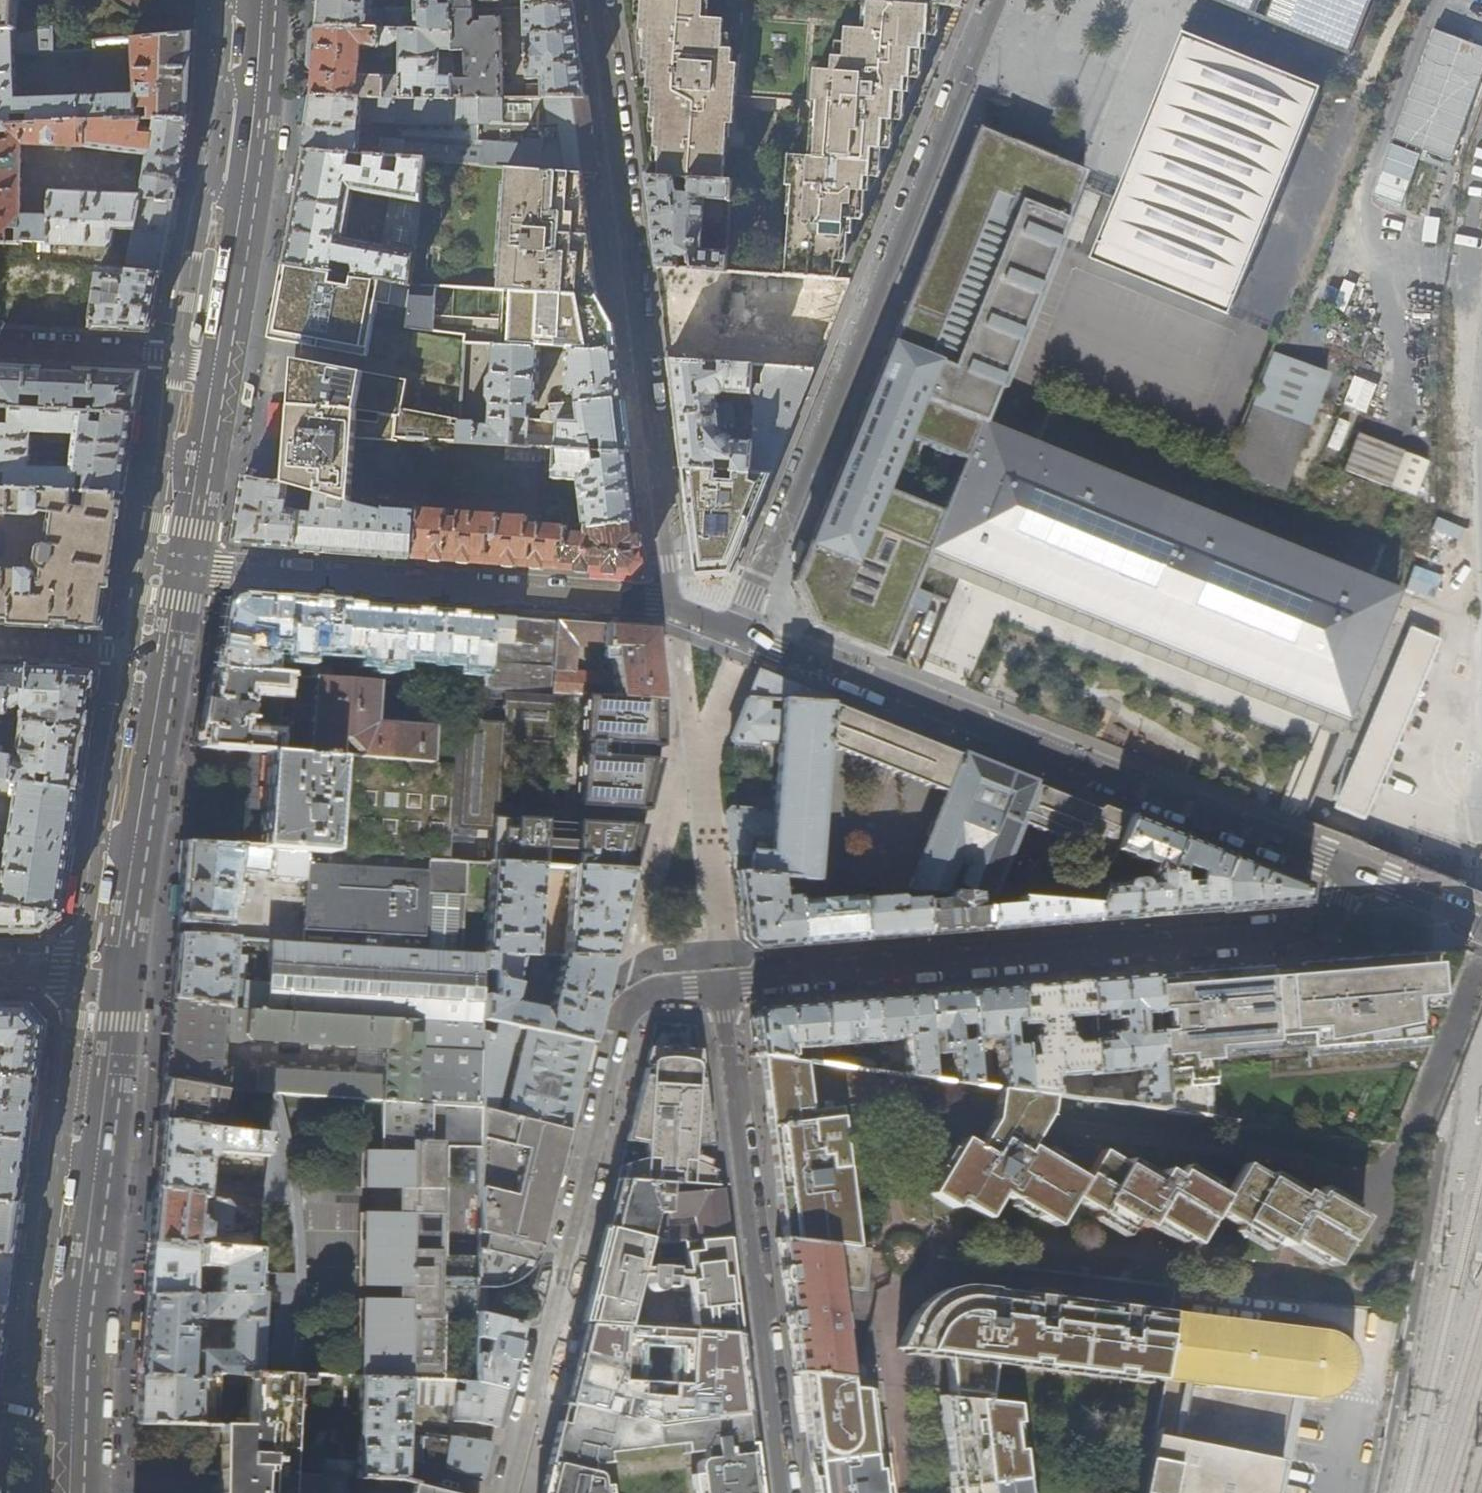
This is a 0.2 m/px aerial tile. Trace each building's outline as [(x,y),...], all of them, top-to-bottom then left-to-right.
[(16,32),(19,0),(0,0),(0,33),(16,32)] [(318,27),(452,30),(451,12),(451,0),(415,0),(415,7),(372,8),(373,0),(320,0),(318,27)] [(451,12),(474,11),(474,3),(471,0),(451,0),(451,12)] [(642,48),(658,177),(723,181),(727,125),(733,125),(735,97),(820,104),(816,158),(791,157),(788,188),(793,189),(788,276),(835,279),(855,228),(926,52),(945,6),(873,1),(865,0),(636,0),(642,48)] [(1242,12),(1242,13),(1288,32),(1317,44),(1347,56),(1370,0),(1213,0),(1242,12)] [(574,5),(526,8),(528,79),(542,78),(542,84),(527,86),(527,87),(520,88),(520,97),(585,97),(585,96),(579,51),(574,5)] [(474,11),(451,12),(452,30),(453,51),(466,51),(466,66),(468,68),(468,75),(472,76),(472,79),(454,79),(455,98),(504,97),(501,18),(483,19),(483,23),(477,24),(473,29),(468,25),(475,19),(474,11)] [(453,51),(452,30),(318,27),(315,63),(312,96),(312,97),(396,97),(455,98),(454,79),(454,78),(441,78),(440,51),(453,51)] [(0,33),(0,126),(190,121),(192,82),(195,33),(132,37),(135,96),(15,99),(13,52),(52,53),(52,52),(51,29),(16,32),(0,33)] [(1120,193),(1093,259),(1230,316),(1323,90),(1227,50),(1186,34),(1141,140),(1120,193)] [(396,97),(312,97),(308,124),(304,149),(304,150),(352,154),(367,155),(387,157),(401,158),(403,158),(405,141),(360,137),(361,121),(375,123),(395,123),(396,97)] [(585,97),(520,97),(504,97),(455,98),(396,97),(395,123),(405,141),(403,158),(425,160),(446,161),(582,172),(595,173),(598,173),(593,133),(588,97),(585,97)] [(164,265),(174,211),(183,160),(190,121),(0,126),(0,244),(19,244),(19,241),(40,242),(39,251),(49,252),(49,245),(112,246),(115,231),(133,231),(126,269),(162,273),(164,265)] [(198,122),(190,121),(183,160),(191,162),(198,122)] [(811,535),(792,582),(811,626),(812,626),(845,640),(885,656),(885,655),(927,551),(982,414),(1078,177),(1081,171),(1016,145),(977,129),(811,535)] [(334,263),(352,265),(354,269),(354,277),(376,280),(411,284),(425,160),(403,158),(401,158),(398,174),(385,172),(387,157),(367,155),(365,168),(350,167),(352,154),(304,150),(293,208),(283,264),(333,273),(334,263)] [(591,247),(582,172),(446,161),(437,270),(431,270),(430,286),(440,286),(509,290),(597,295),(595,280),(591,247)] [(732,182),(723,181),(658,177),(645,176),(651,221),(657,268),(726,272),(728,244),(722,245),(721,252),(702,251),(704,217),(716,218),(724,216),(725,203),(731,201),(732,182)] [(1443,244),(1453,245),(1458,213),(1448,212),(1443,244)] [(333,273),(283,264),(272,321),(269,339),(307,346),(370,356),(380,301),(409,309),(411,284),(376,280),(354,277),(353,284),(332,280),(333,273)] [(156,306),(162,273),(126,269),(101,266),(93,328),(114,329),(152,331),(156,306)] [(436,332),(440,286),(430,286),(411,284),(409,309),(408,329),(436,332)] [(595,350),(616,346),(615,341),(614,332),(613,324),(608,315),(597,295),(509,290),(506,345),(541,347),(570,349),(595,350)] [(538,404),(541,347),(506,345),(494,344),(493,374),(488,378),(487,397),(491,402),(490,423),(479,423),(477,419),(460,418),(459,443),(459,444),(504,446),(525,447),(526,436),(514,435),(514,425),(520,425),(520,420),(526,421),(527,420),(530,420),(530,408),(534,408),(538,404)] [(595,350),(570,349),(567,395),(576,396),(577,403),(622,397),(617,355),(616,346),(595,350)] [(1283,486),(1326,376),(1269,353),(1222,469),(1273,490),(1283,486)] [(296,376),(293,405),(352,409),(352,411),(397,416),(395,440),(459,443),(460,418),(403,409),(408,379),(306,360),(297,358),(296,376)] [(720,470),(721,460),(734,461),(734,470),(772,472),(793,421),(814,369),(716,362),(716,369),(720,369),(720,374),(705,373),(705,362),(668,359),(674,413),(681,468),(720,470)] [(2,407),(13,407),(23,408),(24,395),(44,396),(43,409),(76,410),(77,398),(96,398),(96,411),(105,412),(136,413),(139,399),(144,370),(76,367),(76,372),(46,370),(46,366),(17,368),(0,365),(0,407),(2,407)] [(1365,413),(1378,383),(1355,373),(1343,403),(1365,413)] [(557,449),(629,453),(627,436),(622,397),(577,403),(578,420),(557,420),(557,449)] [(395,441),(395,440),(397,416),(352,411),(352,409),(293,405),(287,444),(282,482),(299,487),(306,489),(316,492),(351,502),(356,438),(395,441)] [(91,493),(124,495),(129,462),(136,413),(105,412),(105,422),(94,422),(95,411),(76,410),(43,409),(23,408),(13,407),(11,423),(1,423),(2,407),(0,407),(0,474),(8,474),(6,488),(74,492),(78,492),(79,478),(86,478),(85,493),(91,493)] [(541,415),(541,420),(549,420),(549,412),(545,412),(541,415)] [(983,574),(1343,723),(1396,592),(1020,431),(982,414),(927,551),(961,565),(983,574)] [(1414,497),(1429,458),(1357,431),(1342,469),(1414,497)] [(554,449),(525,447),(504,446),(504,461),(540,464),(541,460),(553,460),(554,449)] [(557,449),(554,449),(553,460),(553,479),(577,481),(583,525),(585,525),(592,526),(638,521),(635,498),(629,453),(557,449)] [(1309,465),(1294,461),(1287,490),(1301,494),(1309,465)] [(720,470),(681,468),(684,491),(691,546),(692,552),(695,576),(732,573),(736,563),(750,525),(772,472),(734,470),(720,470)] [(233,543),(297,548),(302,511),(299,510),(298,503),(296,502),(299,487),(282,482),(282,484),(244,476),(238,510),(233,543)] [(0,488),(0,514),(26,516),(26,517),(37,518),(37,516),(42,512),(53,513),(48,547),(46,547),(43,549),(42,550),(41,552),(39,552),(37,565),(41,566),(41,567),(41,569),(42,571),(44,572),(46,572),(45,582),(39,581),(39,580),(39,578),(38,576),(37,575),(34,574),(33,574),(33,572),(21,572),(21,573),(0,572),(0,623),(27,624),(105,628),(110,591),(117,543),(124,495),(91,493),(87,510),(72,507),(74,492),(6,488),(0,488)] [(316,513),(302,511),(297,548),(415,557),(418,509),(384,506),(383,509),(368,507),(351,502),(316,492),(316,513)] [(418,507),(418,509),(415,557),(457,560),(520,565),(559,568),(560,548),(563,548),(565,532),(567,532),(567,530),(568,526),(539,524),(539,525),(533,524),(534,520),(529,520),(529,518),(528,516),(458,511),(457,514),(454,514),(453,519),(448,518),(449,510),(418,507)] [(592,526),(585,525),(584,532),(567,530),(567,532),(565,532),(563,548),(560,548),(559,568),(574,569),(632,573),(643,562),(638,521),(592,526)] [(1396,626),(1404,629),(1417,600),(1408,596),(1396,626)] [(482,671),(486,616),(417,611),(350,606),(287,601),(233,597),(229,598),(227,599),(224,603),(223,605),(218,635),(211,671),(261,674),(263,660),(259,655),(255,655),(255,650),(256,650),(259,650),(261,649),(262,648),(263,648),(263,646),(263,645),(285,647),(284,657),(304,659),(305,649),(322,650),(322,646),(339,647),(339,651),(362,652),(361,663),(377,664),(376,667),(383,668),(383,665),(398,666),(399,655),(423,657),(424,653),(439,654),(439,658),(463,660),(463,670),(482,671)] [(515,618),(486,616),(482,671),(481,688),(499,689),(550,693),(555,621),(515,618)] [(580,623),(555,621),(550,693),(554,693),(579,694),(660,700),(657,673),(652,628),(580,623)] [(1,663),(0,675),(0,715),(10,717),(12,712),(24,702),(28,708),(24,711),(23,719),(46,722),(47,714),(56,712),(63,713),(61,725),(89,728),(93,700),(98,671),(98,668),(96,667),(1,663)] [(751,685),(746,698),(828,703),(828,698),(779,678),(757,670),(751,685)] [(261,674),(211,671),(207,697),(202,729),(198,747),(266,753),(305,756),(318,754),(428,761),(430,728),(371,724),(374,681),(312,678),(307,749),(277,747),(281,698),(294,699),(296,677),(261,674)] [(485,862),(490,862),(541,866),(571,868),(631,872),(636,854),(642,828),(495,815),(498,736),(551,739),(554,693),(550,693),(499,689),(498,720),(452,718),(450,763),(447,828),(487,829),(485,862)] [(572,807),(646,813),(659,759),(593,755),(594,742),(661,746),(662,729),(662,720),(660,700),(579,694),(576,741),(582,741),(582,754),(575,754),(572,807)] [(1414,808),(1423,780),(1404,774),(1426,705),(1399,696),(1368,794),(1414,808)] [(731,863),(733,874),(765,877),(791,879),(805,880),(812,881),(824,744),(828,703),(746,698),(729,739),(732,743),(756,743),(756,739),(779,740),(772,816),(751,814),(751,809),(728,808),(725,812),(729,844),(731,863)] [(945,793),(960,756),(901,732),(852,713),(854,709),(845,704),(828,698),(828,703),(824,744),(945,793)] [(46,722),(23,719),(22,719),(20,733),(14,732),(13,747),(18,747),(17,750),(20,755),(21,755),(20,762),(14,758),(2,755),(2,752),(2,750),(0,748),(0,777),(42,783),(44,774),(56,776),(55,785),(80,789),(85,759),(89,728),(61,725),(46,722)] [(1114,850),(1127,817),(1101,806),(1097,810),(1079,803),(1035,786),(1036,781),(1000,766),(962,751),(960,756),(945,793),(907,889),(919,890),(984,896),(991,896),(1020,823),(1092,851),(1092,859),(1108,865),(1114,850)] [(305,756),(266,753),(262,805),(259,847),(271,848),(446,860),(447,828),(450,763),(428,761),(318,754),(305,756)] [(1331,779),(1343,783),(1350,767),(1338,762),(1331,779)] [(0,777),(0,795),(17,798),(2,902),(0,900),(0,930),(43,930),(62,914),(69,867),(80,789),(55,785),(42,783),(0,777)] [(1305,823),(1420,868),(1429,844),(1314,799),(1305,823)] [(1150,826),(1127,817),(1114,850),(1126,855),(1126,856),(1126,857),(1126,858),(1127,858),(1127,859),(1128,859),(1136,863),(1137,863),(1138,863),(1139,862),(1140,861),(1151,865),(1149,872),(1164,874),(1178,837),(1150,826)] [(1199,845),(1178,837),(1164,874),(1167,914),(1196,912),(1220,910),(1217,883),(1227,856),(1199,845)] [(271,848),(259,847),(183,842),(180,882),(177,916),(219,920),(227,865),(268,870),(271,848)] [(466,861),(446,860),(271,848),(268,870),(268,878),(305,880),(301,944),(314,946),(459,952),(466,861)] [(1257,868),(1227,856),(1217,883),(1220,910),(1258,907),(1305,903),(1307,888),(1257,868)] [(535,955),(541,866),(490,862),(484,954),(523,955),(533,955),(535,955)] [(620,919),(631,872),(571,868),(565,956),(610,958),(620,919)] [(1167,914),(1164,874),(1149,872),(1138,870),(1138,881),(1136,881),(1125,882),(1124,882),(1123,883),(1122,884),(1122,885),(1100,887),(1092,905),(1094,920),(1133,917),(1167,914)] [(797,945),(791,879),(765,877),(733,874),(736,907),(740,939),(752,949),(775,947),(797,945)] [(820,900),(818,881),(812,881),(805,880),(791,879),(797,945),(860,940),(856,885),(838,883),(840,898),(820,900)] [(871,898),(870,886),(856,885),(860,940),(890,937),(924,934),(919,890),(907,889),(906,889),(907,900),(898,900),(898,899),(897,898),(896,897),(895,897),(894,896),(893,896),(892,896),(871,898)] [(985,907),(984,896),(919,890),(924,934),(987,929),(985,907)] [(1016,904),(985,907),(987,929),(1042,925),(1094,920),(1092,905),(1016,899),(1016,904)] [(314,946),(301,944),(268,941),(267,972),(263,972),(262,983),(243,982),(245,956),(231,955),(233,939),(175,935),(174,954),(173,967),(170,998),(244,1010),(244,1011),(417,1022),(481,1023),(481,1019),(482,996),(482,970),(482,953),(459,952),(314,946)] [(1155,1032),(1162,1111),(1204,1117),(1202,1086),(1207,1086),(1205,1059),(1304,1053),(1306,1071),(1420,1063),(1447,993),(1440,991),(1435,990),(1433,961),(1430,961),(1429,951),(1406,953),(1190,972),(1150,976),(1153,1013),(1155,1032)] [(173,967),(174,954),(167,953),(163,998),(170,998),(173,967)] [(484,954),(482,953),(482,970),(492,972),(492,980),(488,980),(487,987),(492,987),(492,998),(482,996),(481,1019),(589,1043),(598,1006),(603,989),(610,958),(565,956),(535,955),(533,955),(528,975),(554,981),(552,989),(546,987),(544,997),(550,998),(545,1018),(539,1008),(510,1002),(513,998),(523,955),(484,954)] [(1116,979),(1083,982),(1086,1016),(1102,1015),(1103,1022),(1104,1022),(1105,1034),(1104,1034),(1105,1040),(1087,1042),(1090,1074),(1090,1076),(1132,1072),(1137,1068),(1142,1067),(1143,1082),(1140,1082),(1138,1086),(1138,1096),(1135,1097),(1135,1107),(1162,1111),(1155,1032),(1141,1033),(1140,1014),(1153,1013),(1150,976),(1116,979)] [(1087,1042),(1086,1016),(1083,982),(1048,984),(1015,987),(1019,1027),(1029,1026),(1031,1023),(1035,1026),(1032,1030),(1033,1038),(1030,1038),(1029,1037),(1026,1038),(1027,1046),(1031,1046),(1032,1058),(1021,1059),(1024,1092),(1051,1096),(1053,1096),(1051,1081),(1055,1077),(1090,1074),(1087,1042)] [(988,989),(965,991),(968,1024),(969,1040),(969,1042),(994,1039),(995,1048),(996,1048),(999,1089),(1024,1092),(1021,1059),(1019,1027),(1015,987),(988,989)] [(942,993),(920,995),(924,1047),(935,1046),(935,1054),(951,1053),(954,1082),(973,1085),(969,1042),(969,1040),(954,1041),(953,1026),(968,1024),(965,991),(942,993)] [(892,997),(868,999),(872,1043),(892,1041),(897,1035),(902,1035),(905,1076),(927,1079),(924,1047),(920,995),(892,997)] [(234,1089),(238,1089),(244,1090),(254,1092),(272,1093),(480,1106),(481,1023),(417,1022),(244,1011),(244,1010),(170,998),(166,1043),(163,1079),(234,1089)] [(841,1002),(816,1004),(819,1046),(833,1046),(834,1051),(839,1051),(839,1046),(872,1043),(868,999),(841,1002)] [(821,1059),(819,1046),(816,1004),(785,1006),(760,1008),(751,1020),(754,1054),(755,1055),(760,1056),(802,1062),(821,1064),(821,1059)] [(40,1076),(43,1051),(47,1024),(30,1005),(0,1005),(0,1073),(40,1076)] [(578,1087),(589,1043),(481,1019),(481,1023),(480,1106),(568,1129),(578,1087)] [(664,1049),(649,1048),(646,1063),(649,1063),(649,1071),(696,1074),(697,1066),(700,1066),(698,1052),(684,1050),(684,1053),(664,1052),(664,1049)] [(808,1113),(802,1062),(760,1056),(760,1057),(770,1141),(782,1239),(783,1240),(853,1249),(836,1110),(808,1113)] [(821,1059),(821,1064),(874,1071),(873,1059),(846,1057),(821,1059)] [(665,1245),(667,1244),(670,1195),(671,1185),(711,1188),(712,1173),(707,1170),(703,1169),(695,1166),(693,1151),(710,1147),(707,1116),(701,1074),(696,1074),(649,1071),(644,1070),(626,1143),(643,1147),(640,1162),(636,1162),(632,1163),(627,1164),(623,1165),(621,1166),(621,1167),(621,1181),(617,1181),(608,1215),(605,1229),(648,1240),(665,1245)] [(22,1202),(29,1149),(40,1076),(0,1073),(0,1200),(22,1202)] [(160,1106),(159,1122),(228,1130),(234,1089),(163,1079),(160,1106)] [(1051,1096),(1024,1092),(999,1089),(997,1088),(993,1119),(976,1149),(959,1140),(927,1194),(952,1208),(956,1201),(985,1218),(999,1195),(1054,1227),(1071,1198),(1127,1231),(1133,1221),(1148,1229),(1154,1221),(1194,1244),(1214,1211),(1269,1243),(1276,1233),(1333,1267),(1361,1220),(1317,1193),(1313,1199),(1301,1191),(1298,1196),(1243,1163),(1223,1196),(1182,1172),(1178,1179),(1163,1170),(1155,1183),(1099,1150),(1082,1179),(1028,1147),(1048,1114),(1051,1096)] [(1093,1101),(1121,1105),(1121,1092),(1119,1090),(1092,1091),(1093,1101)] [(258,1203),(256,1216),(255,1251),(297,1253),(297,1243),(310,1244),(310,1253),(396,1256),(396,1249),(409,1250),(409,1257),(476,1260),(477,1260),(478,1230),(480,1106),(272,1093),(269,1114),(266,1135),(265,1157),(265,1161),(283,1181),(412,1191),(410,1226),(269,1216),(269,1206),(258,1203)] [(558,1171),(568,1129),(480,1106),(478,1230),(521,1241),(521,1242),(539,1247),(546,1217),(558,1171)] [(228,1130),(159,1122),(156,1156),(153,1188),(223,1202),(256,1216),(258,1203),(226,1194),(204,1192),(207,1158),(208,1157),(210,1156),(211,1153),(211,1152),(265,1157),(266,1135),(243,1132),(228,1130)] [(151,1220),(149,1242),(246,1251),(247,1239),(243,1236),(226,1234),(228,1208),(223,1202),(153,1188),(151,1220)] [(724,1214),(721,1189),(670,1195),(667,1244),(682,1243),(727,1237),(724,1214)] [(15,1253),(22,1202),(0,1200),(0,1252),(15,1253)] [(256,1216),(223,1202),(228,1208),(226,1234),(243,1236),(247,1239),(246,1251),(255,1251),(256,1216)] [(730,1261),(727,1237),(682,1243),(685,1259),(661,1258),(657,1260),(656,1267),(647,1266),(647,1269),(641,1270),(648,1240),(605,1229),(593,1279),(582,1324),(626,1326),(639,1277),(646,1277),(647,1288),(650,1290),(654,1291),(657,1290),(658,1289),(661,1288),(674,1289),(674,1291),(689,1292),(695,1331),(739,1333),(730,1261)] [(539,1248),(521,1242),(521,1241),(478,1230),(477,1260),(476,1260),(475,1315),(476,1315),(483,1316),(486,1290),(489,1290),(492,1290),(496,1289),(500,1288),(504,1287),(509,1285),(514,1282),(518,1280),(524,1275),(529,1269),(532,1264),(535,1260),(537,1255),(539,1248)] [(853,1249),(783,1240),(777,1240),(783,1286),(788,1326),(794,1373),(799,1374),(849,1379),(836,1289),(862,1291),(867,1250),(853,1249)] [(246,1251),(149,1242),(146,1270),(144,1296),(190,1296),(190,1265),(221,1268),(219,1295),(252,1295),(253,1288),(251,1288),(252,1274),(253,1274),(255,1251),(246,1251)] [(253,1288),(252,1295),(219,1295),(190,1296),(144,1296),(143,1314),(141,1324),(140,1339),(139,1356),(138,1376),(206,1379),(206,1378),(214,1373),(249,1373),(295,1374),(322,1375),(343,1376),(359,1377),(455,1382),(462,1383),(475,1385),(476,1315),(475,1315),(476,1260),(409,1257),(396,1256),(310,1253),(297,1253),(255,1251),(253,1274),(262,1275),(262,1288),(253,1288)] [(8,1304),(15,1253),(0,1252),(0,1303),(8,1304)] [(991,1365),(1158,1384),(1172,1309),(967,1285),(946,1287),(929,1295),(912,1313),(897,1347),(946,1354),(991,1365)] [(1137,1492),(1223,1492),(1244,1390),(1285,1395),(1317,1399),(1327,1398),(1331,1396),(1335,1394),(1340,1391),(1343,1387),(1347,1383),(1350,1379),(1352,1373),(1353,1368),(1353,1362),(1352,1357),(1351,1351),(1348,1345),(1346,1341),(1342,1337),(1337,1333),(1332,1330),(1327,1329),(1172,1309),(1158,1384),(1137,1492)] [(133,1339),(140,1339),(141,1324),(143,1314),(135,1314),(133,1339)] [(520,1324),(500,1320),(483,1316),(476,1315),(475,1385),(504,1389),(511,1359),(520,1324)] [(743,1369),(739,1333),(695,1331),(626,1326),(582,1324),(573,1358),(562,1403),(570,1405),(654,1426),(655,1426),(741,1414),(744,1414),(749,1413),(743,1369)] [(991,1365),(946,1354),(949,1398),(986,1402),(991,1365)] [(249,1373),(246,1426),(219,1425),(218,1492),(345,1492),(342,1476),(292,1473),(295,1374),(249,1373)] [(849,1379),(799,1374),(804,1411),(810,1462),(873,1455),(871,1441),(876,1441),(874,1421),(871,1418),(868,1415),(865,1389),(850,1387),(849,1379)] [(342,1398),(343,1376),(322,1375),(322,1397),(342,1398)] [(206,1379),(138,1376),(137,1400),(136,1423),(217,1425),(218,1418),(212,1418),(212,1411),(200,1410),(195,1412),(196,1390),(206,1390),(206,1378),(206,1379)] [(455,1382),(359,1377),(356,1456),(406,1460),(482,1478),(485,1467),(491,1442),(449,1437),(449,1441),(406,1435),(408,1388),(417,1389),(416,1405),(452,1406),(453,1422),(473,1422),(494,1427),(499,1410),(504,1389),(475,1385),(462,1383),(462,1392),(455,1391),(455,1382)] [(1285,1395),(1244,1390),(1223,1492),(1266,1492),(1285,1395)] [(940,1397),(944,1431),(946,1434),(948,1436),(950,1438),(957,1492),(1021,1492),(1020,1478),(1014,1479),(1004,1404),(986,1402),(949,1398),(940,1397)] [(602,1488),(601,1481),(599,1478),(596,1475),(591,1475),(590,1468),(607,1466),(606,1455),(684,1446),(685,1456),(703,1454),(703,1461),(701,1461),(698,1464),(697,1466),(701,1492),(758,1492),(753,1448),(748,1448),(744,1414),(741,1414),(655,1426),(654,1426),(570,1405),(565,1425),(557,1424),(553,1439),(540,1492),(602,1492),(602,1488)] [(810,1462),(814,1492),(878,1492),(873,1455),(810,1462)] [(356,1456),(355,1477),(373,1478),(395,1479),(412,1483),(415,1483),(453,1492),(479,1492),(481,1483),(405,1465),(406,1460),(356,1456)] [(415,1483),(412,1483),(410,1492),(453,1492),(415,1483)]
